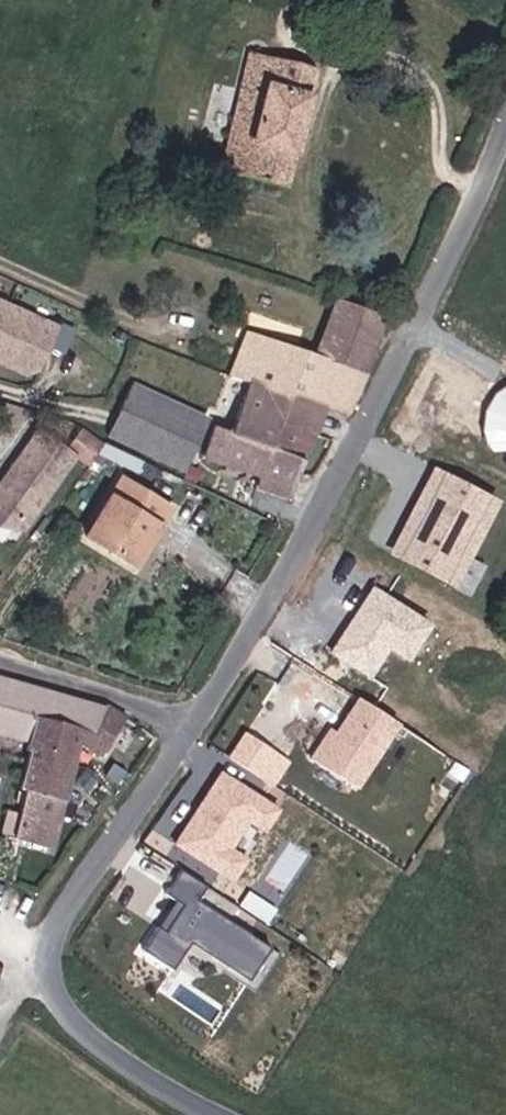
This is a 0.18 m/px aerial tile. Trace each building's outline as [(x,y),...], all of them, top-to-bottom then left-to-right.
[(286,190),(319,71),(249,51),(217,172),(286,190)] [(0,299),(0,366),(32,380),(57,325),(0,299)] [(352,426),(361,409),(393,323),(343,304),(321,361),(252,337),(237,382),(251,389),(234,438),(222,434),(211,463),(267,482),(264,492),(296,504),(329,417),(352,426)] [(488,446),(505,446),(505,381),(489,381),(488,446)] [(186,472),(211,418),(133,383),(110,436),(186,472)] [(67,457),(37,435),(29,447),(0,487),(0,522),(12,531),(17,528),(34,517),(65,473),(74,461),(67,457)] [(390,552),(463,587),(505,500),(505,497),(435,462),(390,552)] [(134,573),(172,515),(124,482),(84,540),(134,573)] [(10,578),(0,568),(0,592),(10,578)] [(374,678),(392,648),(414,661),(437,621),(372,583),(331,652),(374,678)] [(109,710),(48,690),(0,675),(0,731),(30,742),(11,796),(18,798),(6,841),(51,855),(78,756),(102,762),(128,717),(112,706),(109,710)] [(354,691),(313,760),(362,789),(403,719),(354,691)] [(173,845),(236,881),(281,803),(219,766),(211,779),(212,779),(173,845)] [(278,832),(235,900),(265,919),(308,851),(278,832)] [(274,942),(198,900),(206,884),(179,869),(166,893),(172,896),(142,950),(176,970),(191,944),(253,979),(274,942)]
